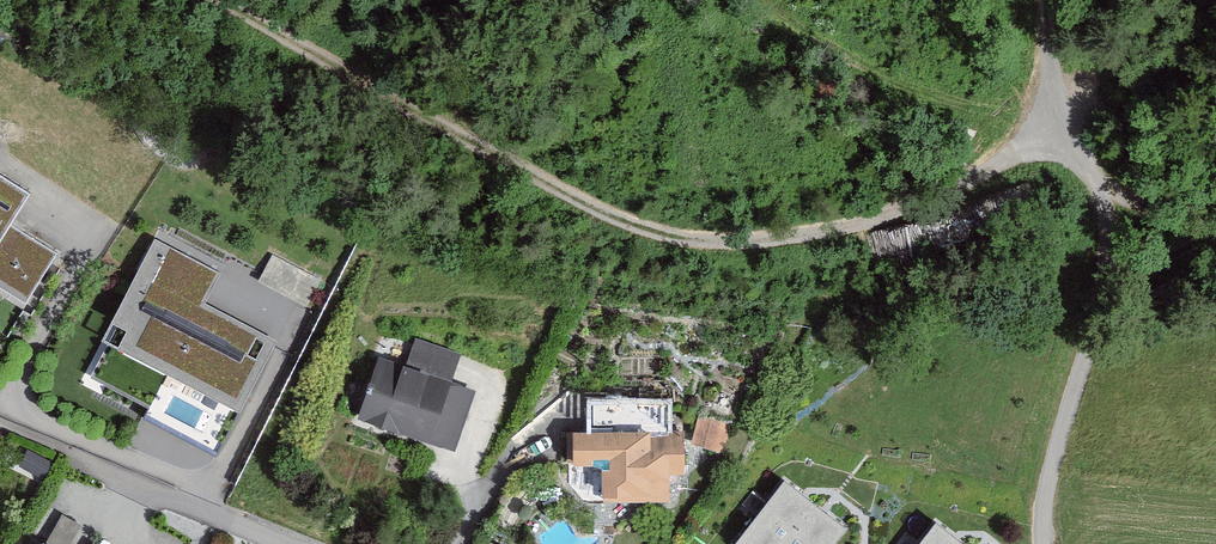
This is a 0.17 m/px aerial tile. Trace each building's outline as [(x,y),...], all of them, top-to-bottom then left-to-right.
[(0,180),(0,287),(25,302),(53,256),(8,229),(28,197),(0,180)] [(217,276),(157,245),(106,343),(112,346),(96,377),(151,405),(147,413),(216,449),(271,343),(201,307),(217,276)] [(324,282),(272,257),(260,281),(312,306),(324,282)] [(458,356),(416,343),(407,371),(380,363),(362,420),(454,449),(471,395),(448,388),(458,356)] [(641,398),(676,396),(675,379),(640,381),(641,398)] [(666,403),(592,403),(592,435),(575,435),(575,463),(568,463),(569,483),(584,501),(667,501),(667,471),(682,471),(682,435),(666,435),(666,403)] [(729,428),(700,419),(693,443),(721,451),(729,428)] [(779,483),(737,543),(833,543),(844,528),(779,483)] [(934,523),(918,543),(961,543),(934,523)]
